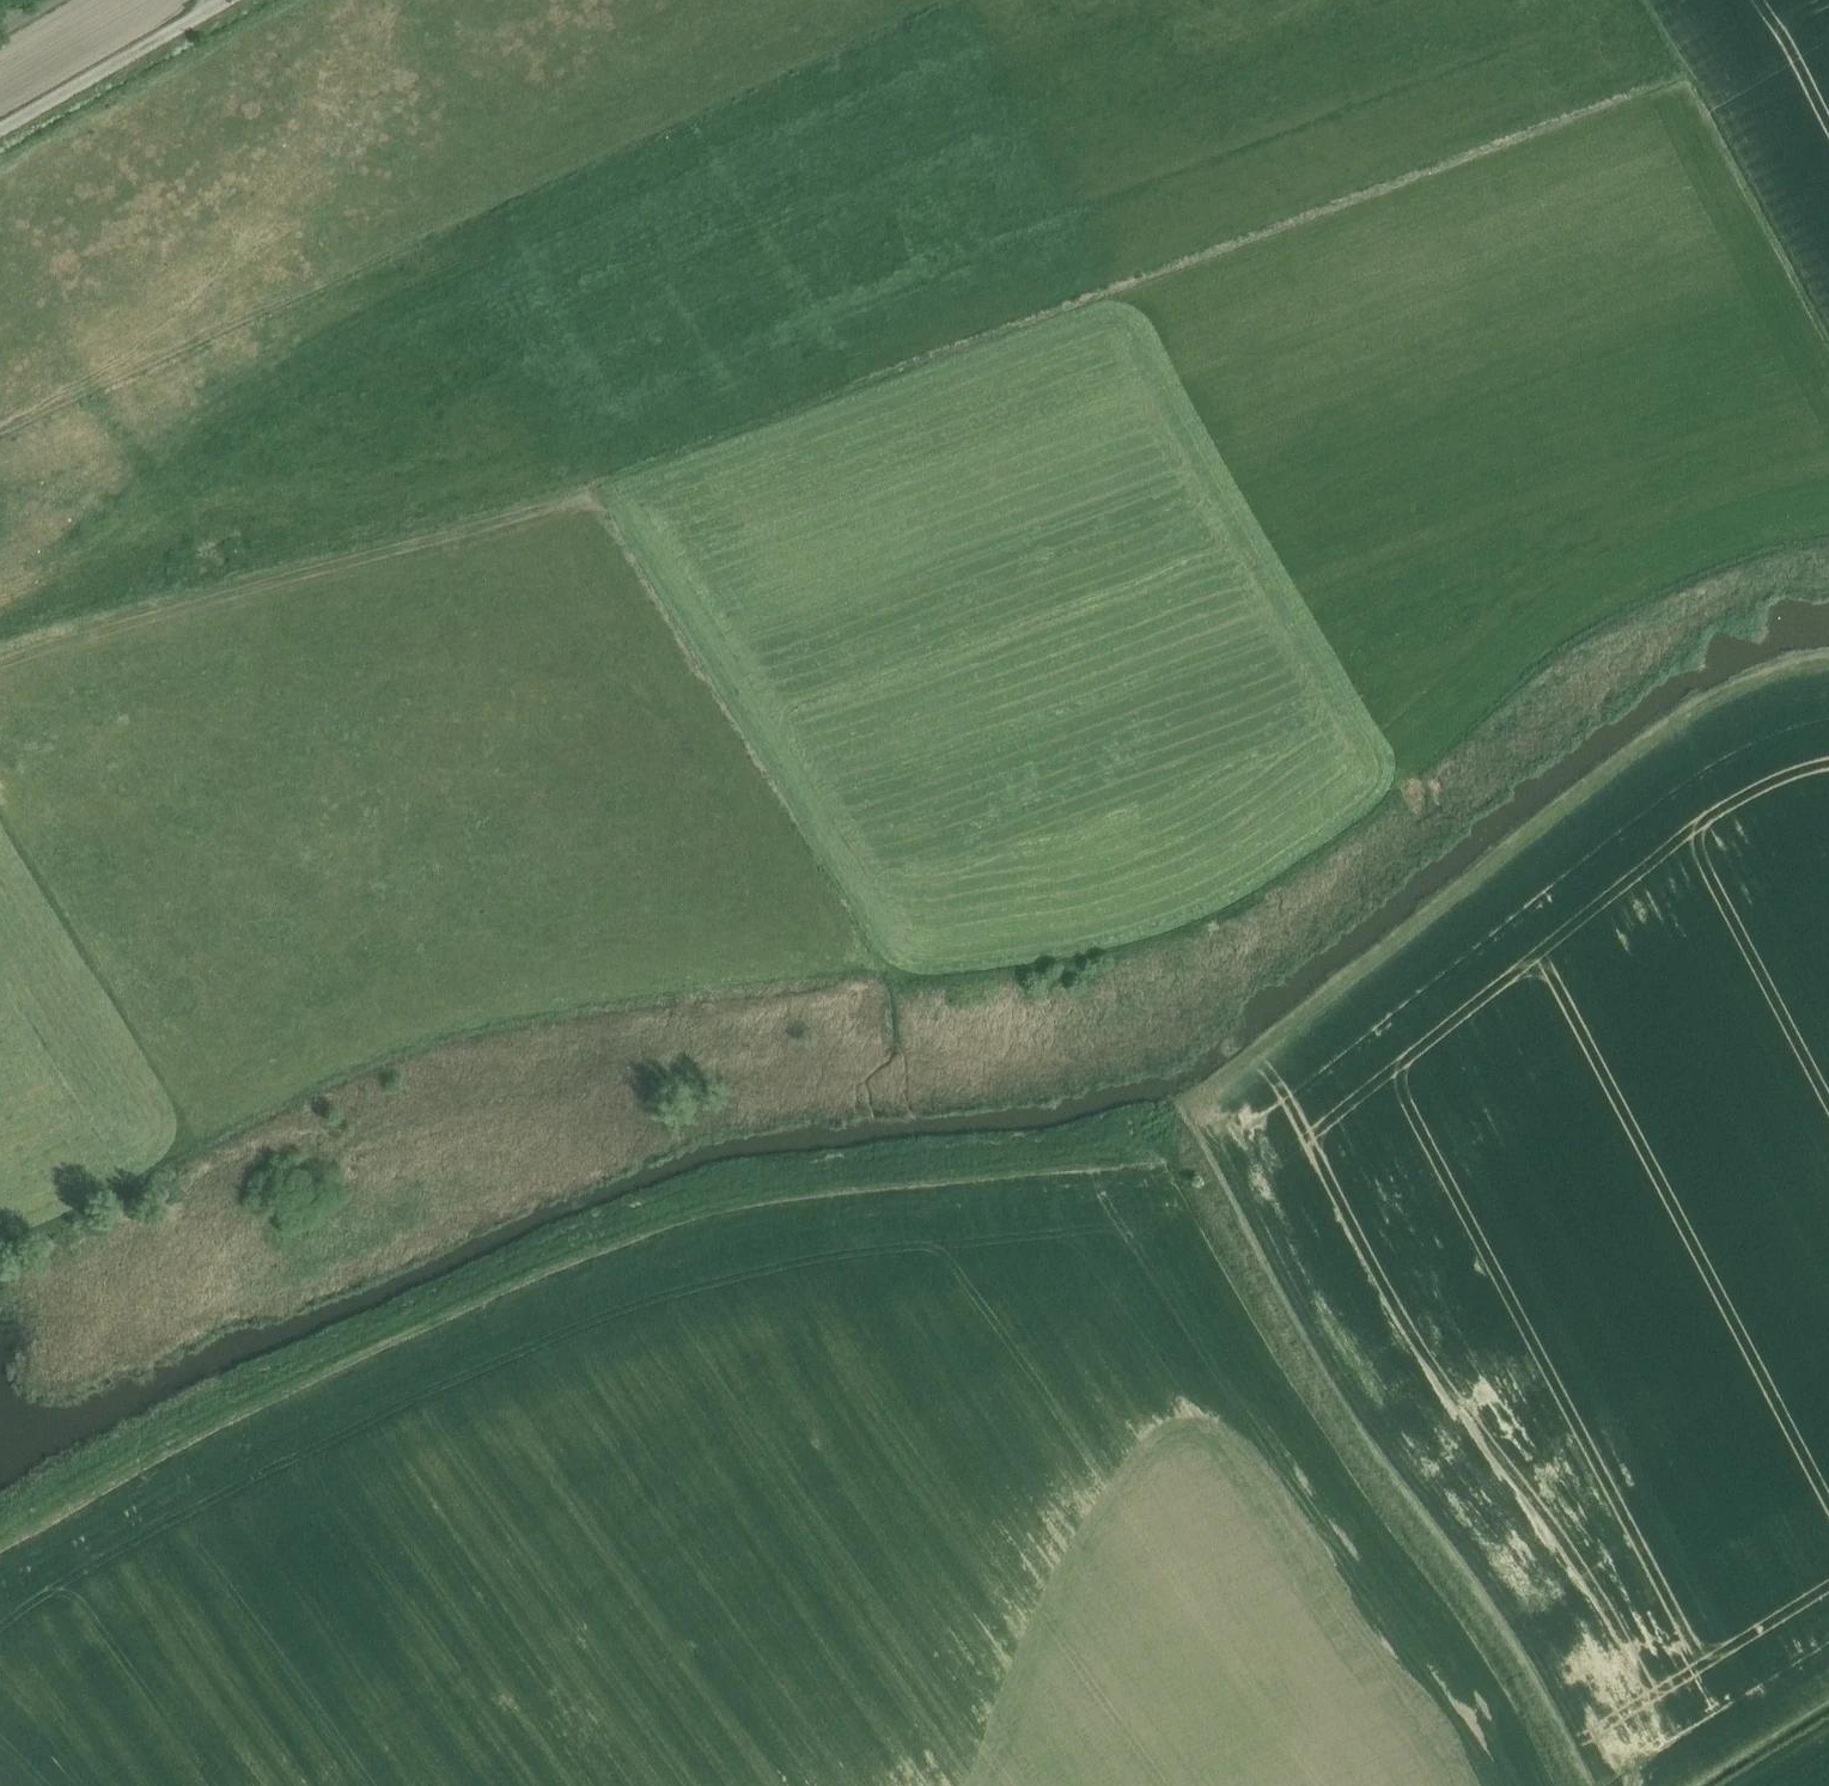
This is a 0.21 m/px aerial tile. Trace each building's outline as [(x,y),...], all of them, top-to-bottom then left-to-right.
[(0,1259),(0,1275),(9,1274),(6,1258),(0,1259)]
